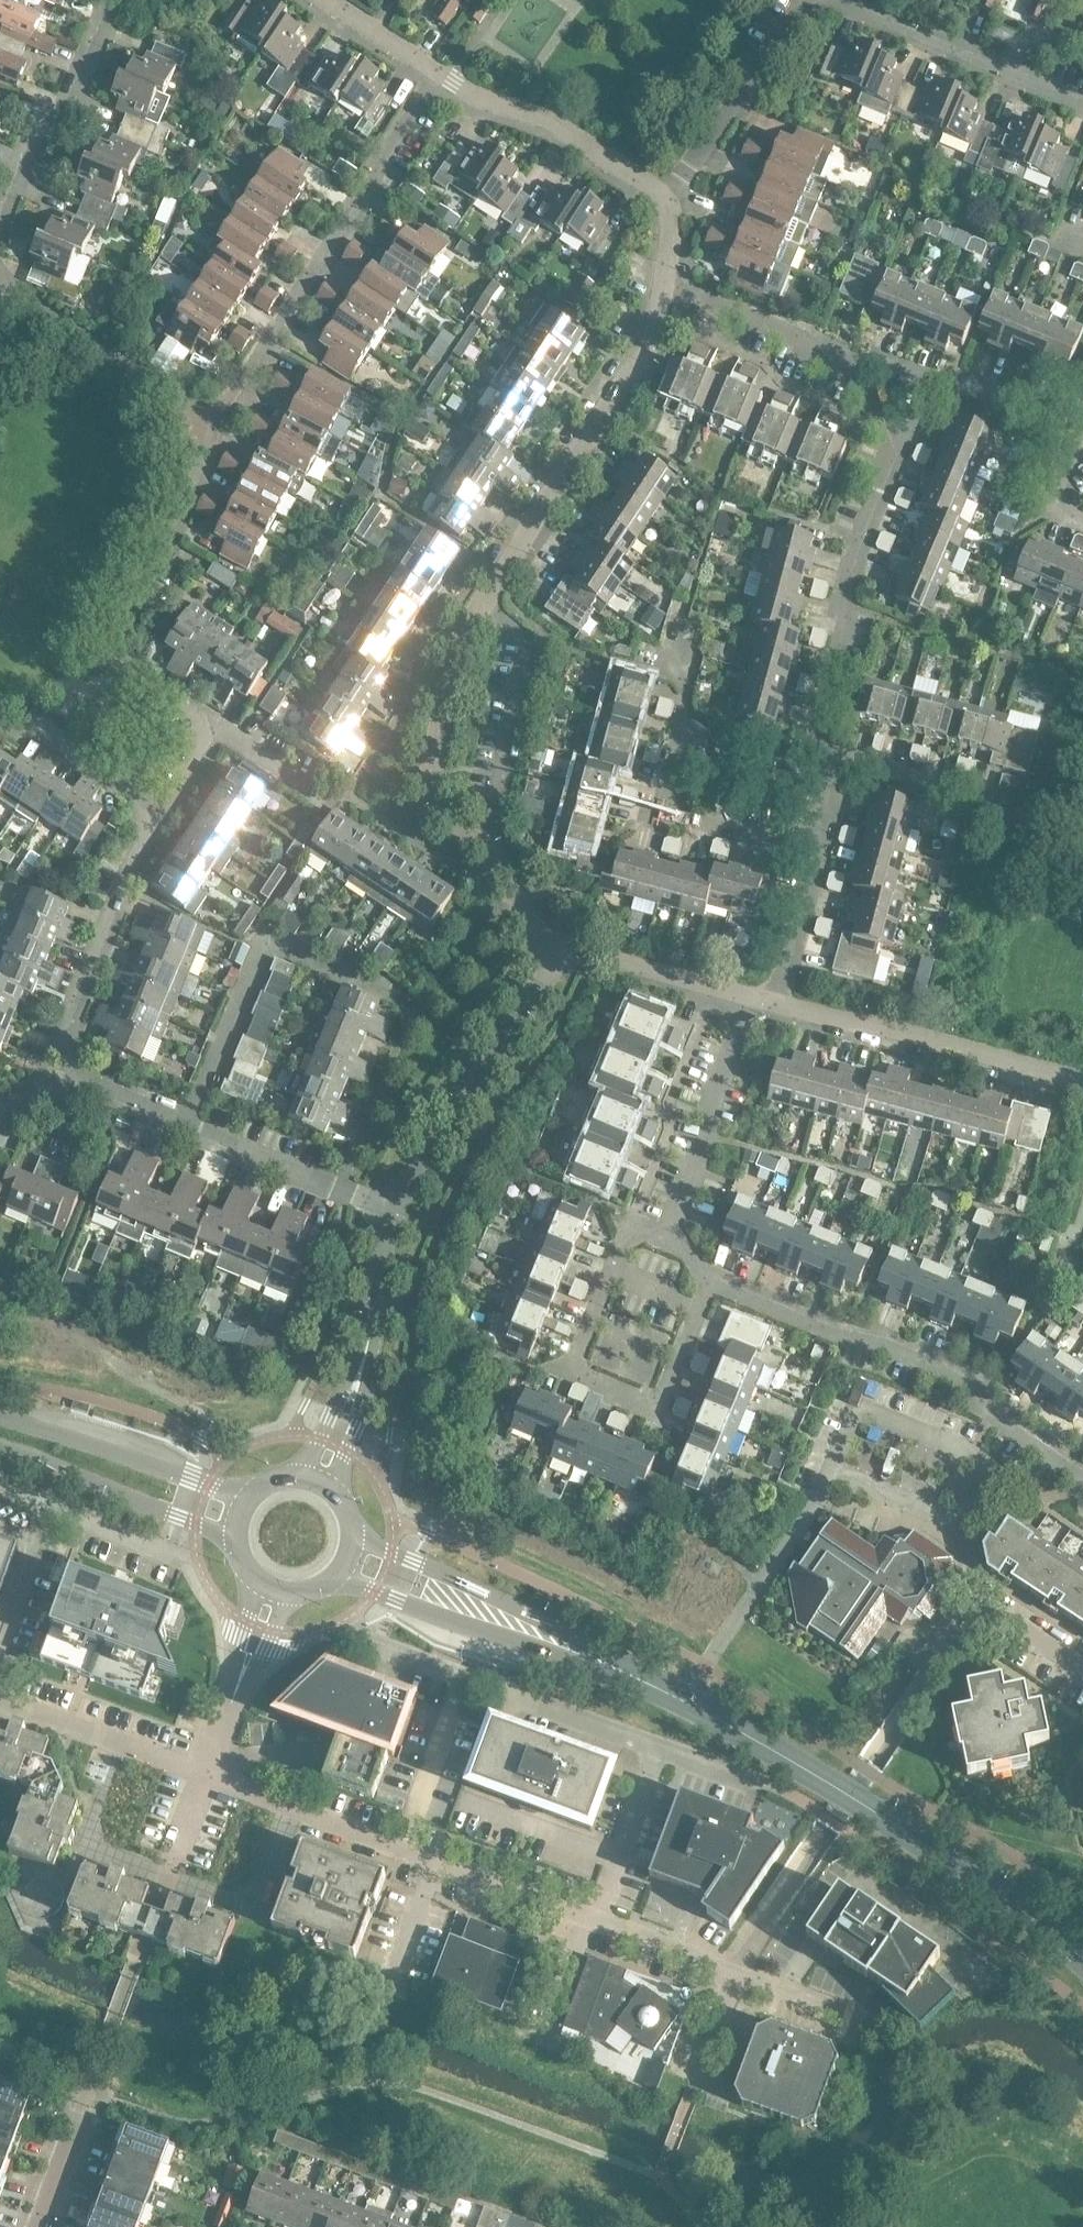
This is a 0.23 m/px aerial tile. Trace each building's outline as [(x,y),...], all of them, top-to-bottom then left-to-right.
[(3,28),(3,27),(32,39),(34,32),(41,17),(38,16),(44,1),(61,8),(64,0),(0,0),(0,27),(3,28)] [(284,20),(288,14),(270,2),(265,10),(255,4),(253,7),(243,0),(241,0),(223,27),(236,35),(232,40),(258,57),(260,53),(264,48),(265,48),(284,20)] [(444,2),(433,18),(446,26),(459,7),(466,12),(474,0),(441,0),(444,2)] [(479,24),(494,2),(490,0),(480,0),(468,17),(479,24)] [(978,6),(993,12),(998,0),(981,0),(978,6)] [(1027,16),(1041,22),(1050,0),(1033,0),(1027,16)] [(264,48),(260,53),(280,66),(267,85),(286,98),(314,55),(303,48),(305,45),(296,39),(301,31),(284,20),(265,48),(264,48)] [(17,86),(26,63),(19,60),(25,46),(51,56),(57,42),(34,32),(32,39),(3,27),(3,28),(0,27),(0,79),(17,86)] [(1063,33),(1056,50),(1071,49),(1076,38),(1063,33)] [(1069,55),(1079,59),(1082,52),(1080,52),(1082,45),(1082,41),(1076,38),(1071,49),(1069,55)] [(134,60),(126,79),(126,80),(157,94),(157,93),(163,96),(176,66),(181,69),(187,55),(156,42),(150,55),(147,53),(143,64),(134,60)] [(864,88),(877,57),(878,57),(880,51),(860,42),(857,51),(846,47),(845,50),(832,45),(820,76),(833,81),(835,76),(864,88)] [(297,105),(310,85),(337,103),(340,97),(358,69),(341,58),(335,66),(326,59),(324,62),(314,55),(286,98),(297,105)] [(901,117),(914,86),(902,81),(903,78),(893,73),(896,65),(878,57),(877,57),(864,88),(856,105),(886,117),(888,111),(901,117)] [(358,69),(340,97),(366,114),(362,119),(374,128),(393,99),(382,92),(384,89),(374,83),(379,75),(361,63),(358,69)] [(120,76),(112,96),(121,100),(116,110),(126,114),(121,126),(163,144),(169,131),(159,127),(171,99),(163,96),(157,93),(157,94),(126,80),(126,79),(120,76)] [(944,129),(957,97),(958,98),(961,91),(941,83),(937,92),(927,87),(925,91),(914,86),(901,117),(914,122),(916,117),(944,128),(944,129)] [(984,118),(973,114),(977,105),(958,98),(957,97),(944,129),(944,128),(941,135),(971,147),(968,152),(981,157),(994,126),(982,122),(984,118)] [(1027,163),(1040,132),(1041,132),(1044,126),(1024,117),(1020,126),(1010,122),(1006,131),(994,126),(981,157),(977,168),(989,173),(992,167),(1020,179),(1024,169),(1027,163)] [(212,120),(207,132),(217,137),(222,124),(212,120)] [(92,162),(92,164),(123,177),(123,176),(129,179),(138,157),(144,159),(147,152),(158,157),(163,144),(121,126),(116,138),(113,136),(109,147),(100,143),(92,162)] [(826,181),(835,159),(829,157),(835,144),(798,129),(793,142),(781,137),(772,159),(826,181)] [(1065,156),(1067,153),(1056,148),(1060,140),(1041,132),(1040,132),(1027,163),(1024,169),(1054,181),(1051,186),(1065,192),(1078,161),(1065,156)] [(760,154),(764,145),(748,139),(745,148),(760,154)] [(482,191),(478,197),(479,198),(502,164),(501,164),(505,158),(487,146),(482,154),(473,148),(471,150),(459,143),(434,181),(447,189),(456,174),(482,191)] [(304,165),(279,148),(258,180),(294,204),(307,183),(296,176),(304,165)] [(741,157),(756,164),(760,154),(745,148),(741,157)] [(826,181),(772,159),(763,182),(817,204),(826,181)] [(127,211),(111,204),(123,177),(92,164),(92,162),(86,160),(78,179),(86,183),(82,193),(85,195),(80,207),(111,220),(121,224),(127,211)] [(501,219),(512,226),(514,227),(521,217),(533,200),(531,198),(521,192),(523,189),(513,183),(518,175),(502,164),(479,198),(504,214),(501,219)] [(245,200),(280,224),(294,204),(258,180),(245,200)] [(742,198),(746,189),(730,182),(726,192),(742,198)] [(754,204),(808,226),(817,204),(763,182),(754,204)] [(512,226),(507,234),(522,244),(532,230),(535,232),(541,223),(561,236),(564,231),(583,203),(582,202),(565,191),(560,198),(551,192),(549,195),(538,188),(531,198),(533,200),(521,217),(514,227),(512,226)] [(726,192),(722,201),(738,208),(742,198),(726,192)] [(905,195),(903,200),(912,203),(915,194),(910,192),(905,195)] [(920,194),(916,205),(925,209),(930,198),(920,194)] [(604,208),(586,196),(582,202),(583,203),(564,231),(590,248),(587,252),(599,260),(618,232),(606,225),(608,222),(599,216),(604,208)] [(231,220),(267,244),(280,224),(245,200),(231,220)] [(318,220),(324,212),(310,203),(304,211),(318,220)] [(745,225),(799,247),(808,226),(754,204),(745,225)] [(94,227),(106,232),(111,220),(80,207),(75,218),(66,214),(61,225),(53,221),(45,240),(44,241),(76,254),(82,256),(94,227)] [(304,211),(299,220),(313,229),(318,220),(304,211)] [(231,220),(218,240),(225,245),(226,245),(254,264),(255,263),(267,244),(231,220)] [(926,221),(921,233),(929,236),(935,222),(929,220),(926,221)] [(157,222),(152,233),(163,237),(168,226),(157,222)] [(943,228),(941,225),(935,222),(929,236),(938,240),(943,228)] [(775,264),(789,270),(799,247),(745,225),(736,247),(775,264)] [(429,275),(450,243),(425,226),(417,238),(407,231),(393,251),(429,275)] [(723,242),(727,233),(712,227),(708,236),(723,242)] [(850,237),(848,242),(859,246),(862,236),(857,234),(850,237)] [(708,236),(704,245),(720,251),(723,242),(708,236)] [(82,289),(64,282),(76,254),(44,241),(45,240),(39,237),(30,257),(39,261),(35,271),(50,277),(45,290),(76,303),(82,289)] [(970,239),(965,251),(973,254),(979,240),(973,238),(970,239)] [(486,240),(480,248),(493,256),(498,248),(486,240)] [(987,246),(985,243),(979,240),(973,254),(982,258),(987,246)] [(1041,242),(1036,240),(1032,242),(1027,253),(1036,257),(1041,242)] [(362,259),(367,251),(353,241),(348,250),(362,259)] [(1036,257),(1044,260),(1049,249),(1047,245),(1041,242),(1036,257)] [(292,260),(297,252),(284,243),(278,251),(292,260)] [(249,288),(262,268),(255,263),(254,264),(226,245),(225,245),(213,264),(249,288)] [(736,247),(726,270),(738,275),(733,287),(761,299),(775,264),(736,247)] [(348,250),(343,258),(356,267),(362,259),(348,250)] [(278,251),(273,259),(286,268),(292,260),(278,251)] [(380,271),(408,290),(416,295),(419,298),(427,302),(440,282),(429,275),(393,251),(380,271)] [(865,306),(859,319),(868,323),(874,309),(888,273),(877,269),(879,265),(855,255),(843,283),(840,291),(838,294),(865,306)] [(502,256),(497,265),(506,270),(511,261),(502,256)] [(799,267),(806,283),(822,276),(816,260),(799,267)] [(200,284),(235,308),(249,288),(213,264),(200,284)] [(1069,277),(1077,280),(1082,266),(1077,264),(1073,265),(1069,277)] [(272,285),(292,290),(297,272),(277,266),(272,285)] [(373,266),(359,286),(393,308),(395,310),(407,317),(419,298),(416,295),(408,290),(380,271),(373,266)] [(874,309),(885,314),(881,325),(891,329),(910,283),(888,273),(874,309)] [(593,284),(582,277),(565,302),(576,310),(593,284)] [(837,280),(833,288),(840,291),(843,283),(837,280)] [(336,299),(341,290),(327,281),(322,289),(336,299)] [(493,282),(483,297),(491,302),(501,287),(493,282)] [(891,329),(901,333),(906,322),(918,327),(932,292),(910,283),(891,329)] [(186,304),(222,328),(235,308),(200,284),(186,304)] [(346,306),(382,329),(395,310),(359,286),(346,306)] [(273,304),(279,296),(265,287),(259,295),(273,304)] [(833,288),(830,296),(837,299),(838,294),(840,291),(833,288)] [(322,289),(316,298),(330,307),(336,299),(322,289)] [(918,327),(929,332),(925,343),(935,347),(954,301),(932,292),(918,327)] [(992,334),(987,345),(998,349),(1017,303),(994,293),(979,329),(992,334)] [(254,304),(268,313),(273,304),(259,295),(254,304)] [(483,297),(474,311),(482,316),(491,302),(483,297)] [(935,347),(945,351),(950,340),(963,346),(977,310),(954,301),(935,347)] [(198,341),(209,348),(222,328),(186,304),(182,310),(170,302),(157,322),(169,330),(165,336),(190,352),(198,341)] [(1013,342),(1024,347),(1039,312),(1017,303),(998,349),(1008,353),(1013,342)] [(333,326),(369,349),(382,329),(346,306),(333,326)] [(544,307),(531,326),(540,332),(571,354),(585,334),(553,312),(544,307)] [(1031,363),(1041,367),(1061,321),(1039,312),(1024,347),(1036,352),(1031,363)] [(1056,361),(1069,366),(1082,332),(1082,330),(1061,321),(1041,367),(1052,372),(1056,361)] [(308,325),(298,341),(313,350),(323,334),(308,325)] [(471,325),(463,337),(471,342),(479,330),(471,325)] [(348,381),(369,349),(333,326),(320,346),(331,353),(323,364),(348,381)] [(247,344),(252,336),(239,327),(233,335),(247,344)] [(559,373),(571,354),(540,332),(527,351),(559,373)] [(233,335),(228,343),(241,352),(247,344),(233,335)] [(460,359),(471,342),(463,337),(452,354),(460,359)] [(658,396),(703,415),(718,379),(707,375),(715,354),(694,345),(685,366),(673,361),(658,396)] [(527,351),(518,346),(505,366),(546,393),(559,373),(527,351)] [(746,433),(756,408),(759,409),(763,398),(751,393),(759,372),(738,363),(729,384),(718,379),(703,415),(746,433)] [(437,377),(444,382),(453,368),(446,364),(437,377)] [(505,366),(492,385),(501,391),(532,413),(546,393),(505,366)] [(289,388),(294,379),(279,371),(275,380),(289,388)] [(312,372),(301,394),(339,414),(350,392),(312,372)] [(444,382),(437,377),(428,391),(434,396),(444,382)] [(275,380),(270,389),(285,397),(289,388),(275,380)] [(519,433),(532,413),(501,391),(487,411),(519,433)] [(769,413),(759,409),(756,408),(746,433),(742,443),(787,462),(801,426),(790,422),(799,401),(798,400),(777,392),(769,413)] [(339,414),(301,394),(290,414),(328,435),(339,414)] [(424,403),(417,414),(424,419),(430,418),(435,410),(424,403)] [(478,405),(464,427),(480,438),(481,436),(506,452),(519,433),(487,411),(478,405)] [(801,426),(787,462),(832,480),(846,445),(834,440),(843,419),(821,410),(813,431),(801,426)] [(267,431),(272,422),(257,414),(252,423),(267,431)] [(342,442),(328,435),(290,414),(279,436),(317,456),(331,463),(342,442)] [(994,433),(983,428),(987,419),(977,414),(973,424),(959,418),(953,431),(948,428),(944,439),(984,456),(994,433)] [(415,422),(408,433),(425,444),(432,433),(415,422)] [(252,423),(248,432),(262,439),(267,431),(252,423)] [(306,477),(317,456),(279,436),(268,456),(268,457),(306,477)] [(506,452),(481,436),(480,438),(468,456),(516,488),(522,480),(506,470),(514,457),(506,452)] [(940,463),(975,478),(984,456),(944,439),(939,449),(945,451),(940,463)] [(679,441),(674,452),(681,456),(687,445),(679,441)] [(921,445),(917,447),(915,453),(928,458),(932,450),(921,445)] [(237,468),(242,459),(227,451),(223,460),(237,468)] [(460,451),(447,470),(455,476),(487,497),(494,487),(510,498),(516,488),(468,456),(460,451)] [(260,452),(249,474),(287,494),(294,498),(306,477),(268,457),(268,456),(260,452)] [(914,462),(925,467),(928,458),(915,453),(912,458),(914,462)] [(625,461),(619,470),(663,500),(677,479),(644,458),(637,469),(625,461)] [(223,460),(218,469),(233,477),(237,468),(223,460)] [(926,483),(966,500),(975,478),(940,463),(935,475),(930,472),(926,483)] [(625,488),(618,498),(650,519),(663,500),(619,470),(613,480),(625,488)] [(238,495),(276,515),(287,494),(249,474),(238,495)] [(479,509),(487,497),(455,476),(442,496),(490,529),(495,520),(479,509)] [(393,480),(389,493),(402,497),(406,484),(393,480)] [(932,512),(933,510),(958,520),(966,500),(926,483),(921,493),(926,495),(921,508),(932,512)] [(356,486),(349,500),(363,508),(371,494),(356,486)] [(902,489),(898,491),(896,496),(910,502),(914,494),(902,489)] [(220,501),(205,493),(200,502),(215,510),(220,501)] [(227,516),(265,536),(276,515),(238,495),(227,516)] [(484,537),(490,529),(442,496),(428,517),(460,539),(468,527),(484,537)] [(895,506),(907,511),(910,502),(896,496),(894,502),(895,506)] [(599,501),(593,510),(637,539),(650,519),(618,498),(611,509),(599,501)] [(196,511),(210,519),(215,510),(200,502),(196,511)] [(374,505),(364,519),(373,525),(382,510),(374,505)] [(1005,507),(1001,515),(1016,521),(1019,513),(1005,507)] [(600,545),(602,543),(624,558),(637,539),(593,510),(586,519),(598,527),(591,539),(600,545)] [(933,510),(932,512),(927,523),(922,521),(918,531),(959,548),(968,525),(958,520),(933,510)] [(247,570),(265,536),(227,516),(215,538),(227,544),(220,556),(247,570)] [(776,528),(769,552),(812,564),(815,553),(809,552),(813,538),(798,534),(800,524),(789,521),(790,521),(777,517),(774,528),(776,528)] [(364,519),(355,534),(363,539),(373,525),(364,519)] [(996,529),(993,535),(1001,539),(1004,532),(996,529)] [(914,555),(950,570),(959,548),(918,531),(914,541),(919,544),(914,555)] [(446,573),(460,553),(428,532),(414,552),(446,573)] [(892,546),(896,537),(884,533),(880,534),(878,540),(892,546)] [(1078,535),(1074,537),(1069,549),(1078,552),(1082,539),(1082,537),(1078,535)] [(713,538),(707,560),(717,563),(723,541),(713,538)] [(946,599),(983,609),(999,548),(963,538),(946,599)] [(878,540),(876,546),(877,550),(889,554),(892,546),(878,540)] [(602,543),(600,545),(594,554),(582,547),(576,556),(620,585),(634,564),(624,558),(602,543)] [(346,563),(356,549),(348,544),(339,558),(346,563)] [(1013,580),(1037,590),(1054,549),(1043,545),(1041,550),(1028,545),(1022,559),(1013,555),(1008,565),(1018,569),(1013,580)] [(433,593),(446,573),(414,552),(408,548),(395,568),(401,572),(433,593)] [(1037,590),(1032,602),(1054,611),(1058,599),(1073,563),(1062,559),(1064,553),(1054,549),(1037,590)] [(812,564),(769,552),(763,575),(800,585),(803,573),(809,575),(812,564)] [(900,575),(940,592),(950,570),(914,555),(909,567),(904,564),(900,575)] [(582,573),(575,583),(574,585),(597,600),(606,606),(620,585),(576,556),(570,565),(582,573)] [(339,558),(329,573),(337,578),(346,563),(339,558)] [(215,563),(207,575),(232,590),(239,578),(215,563)] [(1058,599),(1080,608),(1082,602),(1082,567),(1073,563),(1058,599)] [(659,568),(653,576),(663,583),(668,575),(659,568)] [(732,568),(730,577),(738,579),(741,570),(732,568)] [(420,612),(433,593),(401,572),(388,591),(420,612)] [(800,585),(763,575),(757,598),(799,610),(802,599),(797,598),(800,585)] [(931,615),(940,592),(900,575),(895,585),(901,587),(895,600),(910,606),(906,616),(916,620),(920,610),(931,615)] [(597,600),(574,585),(575,583),(566,576),(544,609),(580,633),(594,611),(591,609),(597,600)] [(812,589),(827,593),(828,587),(826,583),(814,580),(812,589)] [(324,586),(317,581),(307,595),(315,601),(324,586)] [(239,583),(233,591),(239,595),(246,594),(248,590),(239,583)] [(825,599),(827,593),(812,589),(809,597),(822,601),(825,599)] [(407,633),(420,612),(388,591),(374,611),(407,633)] [(298,610),(306,615),(315,601),(307,595),(298,610)] [(787,632),(788,630),(791,619),(797,621),(799,610),(757,598),(750,622),(761,625),(787,632)] [(186,613),(166,645),(178,653),(167,669),(176,675),(208,627),(207,626),(213,617),(192,603),(186,613)] [(369,620),(361,631),(393,653),(407,633),(374,611),(369,620)] [(274,612),(267,623),(276,629),(283,618),(274,612)] [(207,672),(228,640),(234,630),(216,618),(210,628),(208,627),(176,675),(185,681),(195,664),(207,672)] [(788,630),(787,632),(761,625),(755,647),(798,659),(801,648),(796,646),(799,633),(788,630)] [(355,657),(355,656),(380,672),(381,671),(393,653),(355,627),(347,638),(354,642),(347,652),(355,657)] [(811,638),(825,642),(827,636),(825,632),(813,629),(811,638)] [(824,647),(825,642),(811,638),(808,646),(820,649),(824,647)] [(207,695),(216,701),(247,653),(228,640),(207,672),(218,679),(207,695)] [(614,654),(629,658),(631,649),(619,646),(616,648),(614,654)] [(798,659),(755,647),(749,670),(786,680),(790,668),(795,670),(798,659)] [(380,672),(355,656),(355,657),(347,652),(344,650),(332,669),(342,676),(390,708),(396,699),(380,689),(388,676),(381,671),(380,672)] [(235,690),(247,698),(268,666),(247,653),(216,701),(224,707),(235,690)] [(293,658),(287,666),(294,670),(299,662),(293,658)] [(614,670),(608,694),(645,703),(651,680),(614,670)] [(786,680),(749,670),(743,693),(786,705),(789,694),(783,692),(786,680)] [(798,683),(813,687),(815,681),(813,678),(801,675),(798,683)] [(342,676),(329,696),(362,717),(369,706),(385,717),(390,708),(342,676)] [(858,705),(848,703),(845,714),(878,723),(888,685),(865,679),(858,705)] [(1016,682),(1013,693),(1029,697),(1032,686),(1016,682)] [(812,693),(813,687),(798,683),(796,692),(808,695),(812,693)] [(902,729),(911,692),(888,685),(878,723),(902,729)] [(273,717),(286,696),(273,687),(259,708),(273,717)] [(925,735),(935,698),(911,692),(902,729),(925,735)] [(748,720),(745,730),(756,733),(759,723),(774,727),(777,714),(783,715),(786,705),(743,693),(737,717),(748,720)] [(645,703),(608,694),(601,717),(639,727),(645,703)] [(329,696),(316,716),(364,748),(370,739),(354,728),(362,717),(329,696)] [(659,698),(657,707),(672,711),(674,705),(671,702),(659,698)] [(948,741),(958,704),(935,698),(925,735),(948,741)] [(971,748),(981,710),(958,704),(948,741),(971,748)] [(560,705),(556,714),(565,717),(568,708),(560,705)] [(672,711),(657,707),(655,716),(667,719),(670,717),(672,711)] [(981,710),(971,748),(993,753),(995,754),(1002,728),(1006,729),(1009,718),(1005,716),(981,710)] [(364,748),(316,716),(302,736),(334,758),(342,746),(359,756),(364,748)] [(639,727),(601,717),(595,741),(632,751),(639,727)] [(1002,728),(995,754),(993,753),(990,764),(1027,774),(1038,733),(1013,726),(1012,730),(1006,729),(1002,728)] [(875,735),(872,747),(874,751),(880,753),(884,738),(875,735)] [(632,751),(595,741),(589,762),(615,769),(615,771),(626,774),(632,751)] [(645,753),(660,757),(661,751),(659,747),(647,744),(645,753)] [(909,757),(911,761),(917,763),(921,748),(913,745),(909,757)] [(535,747),(530,769),(539,771),(541,762),(545,763),(548,751),(535,747)] [(927,762),(930,750),(921,748),(917,763),(923,764),(927,762)] [(18,766),(0,792),(0,801),(17,812),(54,756),(44,749),(33,765),(21,757),(16,765),(18,766)] [(658,763),(660,757),(645,753),(642,762),(654,765),(658,763)] [(18,766),(16,765),(0,754),(0,792),(18,766)] [(41,817),(63,785),(51,777),(62,761),(54,756),(17,812),(37,825),(41,817)] [(955,770),(957,773),(963,775),(967,760),(958,758),(955,770)] [(615,769),(589,762),(578,759),(572,782),(609,792),(615,771),(615,769)] [(973,775),(976,762),(967,760),(963,775),(969,777),(973,775)] [(219,789),(251,810),(264,790),(232,769),(219,789)] [(1008,789),(1011,777),(1002,774),(998,789),(1004,791),(1008,789)] [(73,792),(63,785),(41,817),(61,830),(93,782),(84,775),(73,792)] [(103,811),(90,803),(101,787),(93,782),(61,830),(91,850),(104,829),(95,822),(103,811)] [(609,792),(572,782),(566,806),(603,816),(609,792)] [(621,796),(636,800),(638,794),(636,790),(624,787),(621,796)] [(206,809),(238,830),(251,810),(219,789),(206,809)] [(906,802),(908,792),(897,789),(895,799),(879,795),(876,808),(870,807),(868,818),(910,829),(917,805),(906,802)] [(524,796),(519,812),(535,817),(540,801),(524,796)] [(635,806),(636,800),(621,796),(619,805),(631,808),(635,806)] [(603,816),(566,806),(559,829),(596,839),(603,816)] [(206,809),(192,829),(224,851),(233,857),(247,836),(238,830),(206,809)] [(334,860),(355,828),(334,814),(308,853),(329,868),(334,860)] [(867,842),(904,852),(910,829),(868,818),(865,828),(870,830),(867,842)] [(944,821),(940,837),(954,841),(958,825),(944,821)] [(313,831),(305,826),(295,840),(304,845),(313,831)] [(845,827),(842,829),(840,835),(855,839),(857,830),(845,827)] [(375,841),(355,828),(334,860),(354,873),(375,841)] [(233,857),(224,851),(192,829),(179,849),(212,870),(220,876),(233,857)] [(579,860),(576,870),(587,873),(596,839),(559,829),(553,853),(579,860)] [(841,844),(853,848),(855,839),(840,835),(838,841),(841,844)] [(664,840),(661,852),(670,855),(674,840),(668,838),(664,840)] [(713,841),(710,853),(718,856),(722,841),(717,839),(713,841)] [(286,854),(294,860),(304,845),(295,840),(286,854)] [(682,845),(680,841),(674,840),(670,855),(678,857),(682,845)] [(375,841),(354,873),(348,881),(368,895),(395,854),(375,841)] [(731,846),(728,842),(722,841),(718,856),(727,858),(731,846)] [(855,863),(898,875),(904,852),(867,842),(864,854),(858,853),(855,863)] [(10,865),(16,856),(5,849),(0,857),(0,861),(10,865)] [(166,869),(198,890),(212,870),(179,849),(166,869)] [(606,866),(600,888),(634,897),(645,855),(634,852),(633,857),(620,854),(616,869),(606,866)] [(949,853),(947,863),(957,865),(960,856),(949,853)] [(368,895),(387,908),(414,867),(395,854),(368,895)] [(645,855),(634,897),(657,904),(667,866),(655,863),(656,858),(645,855)] [(17,873),(28,880),(36,869),(25,862),(17,873)] [(865,892),(866,890),(892,897),(898,875),(855,863),(852,874),(858,876),(854,889),(865,892)] [(667,866),(657,904),(680,910),(691,867),(680,864),(679,870),(667,866)] [(711,878),(714,879),(707,905),(728,911),(740,868),(729,865),(728,871),(714,867),(711,878)] [(277,886),(286,872),(278,866),(269,881),(277,886)] [(414,867),(387,908),(407,921),(434,880),(414,867)] [(704,916),(707,905),(714,879),(711,878),(701,876),(702,870),(691,867),(680,910),(704,916)] [(763,920),(769,898),(758,895),(763,880),(749,877),(751,871),(740,868),(728,911),(763,920)] [(207,896),(198,890),(166,869),(152,890),(193,917),(207,896)] [(294,873),(278,898),(291,906),(307,882),(294,873)] [(833,873),(829,875),(828,881),(843,885),(845,876),(833,873)] [(942,874),(939,885),(951,889),(955,877),(942,874)] [(434,880),(407,921),(428,934),(455,894),(434,880)] [(269,881),(259,895),(267,900),(277,886),(269,881)] [(828,890),(840,893),(843,885),(828,881),(826,886),(828,890)] [(63,919),(69,906),(24,887),(14,910),(77,936),(81,927),(63,919)] [(866,890),(865,892),(862,903),(857,901),(854,912),(897,924),(903,900),(892,897),(866,890)] [(316,903),(309,913),(320,920),(327,910),(316,903)] [(261,910),(253,905),(243,919),(251,925),(261,910)] [(77,936),(14,910),(5,932),(50,951),(55,938),(73,946),(77,936)] [(196,953),(206,930),(161,911),(156,925),(138,917),(134,927),(196,953)] [(286,930),(296,916),(288,911),(278,925),(286,930)] [(856,925),(854,935),(853,938),(879,945),(890,948),(897,924),(854,912),(851,923),(856,925)] [(294,936),(304,921),(296,916),(286,930),(294,936)] [(251,925),(243,919),(234,934),(242,939),(251,925)] [(821,919),(817,921),(815,927),(830,931),(833,922),(821,919)] [(196,953),(134,927),(130,937),(148,944),(142,956),(187,975),(196,953)] [(334,927),(324,941),(332,947),(342,932),(334,927)] [(816,936),(828,939),(830,931),(815,927),(814,932),(816,936)] [(6,958),(59,980),(63,971),(45,963),(50,951),(5,932),(0,945),(0,956),(6,958)] [(340,952),(350,937),(342,932),(332,947),(340,952)] [(879,945),(853,938),(854,935),(843,932),(832,971),(873,982),(880,956),(876,955),(879,945)] [(380,943),(371,957),(379,963),(388,948),(380,943)] [(242,966),(249,949),(239,945),(232,962),(242,966)] [(387,968),(396,953),(388,948),(379,963),(387,968)] [(751,963),(754,953),(736,948),(734,958),(751,963)] [(187,975),(142,956),(137,969),(119,961),(115,971),(178,997),(187,975)] [(921,958),(917,974),(929,977),(934,961),(921,958)] [(295,982),(300,969),(275,959),(270,971),(295,982)] [(24,991),(23,992),(32,996),(37,983),(55,990),(58,982),(5,960),(0,971),(0,982),(24,991)] [(169,1019),(178,997),(115,971),(111,980),(129,988),(124,1000),(169,1019)] [(219,984),(220,974),(199,971),(197,981),(219,984)] [(0,982),(0,1011),(14,1016),(23,992),(24,991),(0,982)] [(344,987),(334,1010),(388,1033),(392,1023),(374,1015),(380,1002),(344,987)] [(193,1014),(197,1003),(213,1011),(218,1001),(191,989),(182,1009),(193,1014)] [(256,1003),(282,1014),(287,1002),(261,992),(256,1003)] [(650,1058),(655,1047),(676,1055),(685,1034),(664,1025),(669,1013),(633,998),(615,1043),(650,1058)] [(160,1041),(169,1019),(124,1000),(119,1012),(101,1005),(97,1015),(151,1037),(160,1041)] [(277,1026),(282,1014),(256,1003),(251,1015),(277,1026)] [(334,1010),(325,1032),(361,1047),(366,1035),(384,1042),(388,1033),(334,1010)] [(14,1016),(0,1011),(0,1036),(4,1038),(14,1016)] [(97,1015),(93,1024),(111,1032),(106,1045),(108,1046),(105,1055),(119,1061),(122,1052),(141,1060),(151,1037),(97,1015)] [(361,1047),(325,1032),(316,1054),(370,1077),(374,1067),(356,1059),(361,1047)] [(243,1035),(238,1047),(263,1058),(274,1062),(278,1052),(267,1048),(268,1046),(243,1035)] [(657,1099),(666,1078),(646,1069),(650,1058),(615,1043),(596,1088),(607,1093),(632,1103),(632,1101),(637,1091),(657,1099)] [(259,1070),(263,1058),(238,1047),(233,1059),(259,1070)] [(791,1106),(805,1055),(794,1052),(790,1066),(777,1062),(767,1099),(791,1106)] [(316,1054),(307,1076),(343,1091),(348,1078),(366,1086),(370,1077),(316,1054)] [(824,1075),(812,1072),(816,1058),(805,1055),(791,1106),(814,1112),(824,1075)] [(814,1112),(837,1118),(851,1067),(840,1064),(836,1078),(824,1075),(814,1112)] [(869,1087),(871,1088),(864,1114),(886,1120),(899,1069),(889,1066),(885,1079),(872,1076),(869,1087)] [(861,1125),(864,1114),(871,1088),(869,1087),(858,1084),(861,1070),(851,1067),(837,1118),(861,1125)] [(909,1126),(919,1089),(907,1085),(910,1072),(899,1069),(886,1120),(909,1126)] [(280,1101),(289,1083),(269,1073),(260,1092),(280,1101)] [(307,1076),(298,1098),(351,1121),(356,1110),(338,1103),(343,1091),(307,1076)] [(931,1132),(945,1081),(934,1078),(931,1092),(919,1089),(909,1126),(931,1132)] [(225,1079),(220,1092),(245,1103),(250,1090),(225,1079)] [(954,1138),(964,1101),(952,1098),(956,1084),(945,1081),(931,1132),(954,1138)] [(977,1104),(964,1101),(954,1138),(977,1144),(991,1093),(980,1091),(977,1104)] [(650,1148),(659,1126),(638,1117),(643,1105),(632,1101),(632,1103),(607,1093),(589,1135),(624,1150),(629,1139),(650,1148)] [(1005,1140),(1002,1139),(1009,1113),(998,1110),(1002,1096),(991,1093),(977,1144),(1002,1151),(1005,1140)] [(351,1121),(298,1098),(288,1121),(324,1136),(330,1122),(348,1130),(351,1121)] [(1002,1139),(1005,1140),(1015,1143),(1014,1147),(1039,1153),(1050,1112),(1012,1102),(1009,1113),(1002,1139)] [(563,1115),(560,1123),(571,1128),(575,1120),(563,1115)] [(133,1122),(119,1117),(115,1126),(130,1132),(133,1122)] [(624,1150),(589,1135),(570,1180),(606,1195),(611,1183),(632,1192),(641,1170),(620,1161),(624,1150)] [(94,1213),(119,1223),(147,1157),(135,1152),(122,1182),(109,1177),(94,1213)] [(54,1162),(41,1157),(32,1179),(10,1170),(3,1187),(4,1187),(0,1196),(0,1198),(10,1202),(7,1208),(31,1218),(54,1162)] [(147,1157),(119,1223),(115,1233),(140,1243),(143,1233),(159,1197),(147,1192),(159,1162),(147,1157)] [(772,1158),(767,1170),(775,1173),(781,1159),(776,1157),(772,1158)] [(860,1157),(857,1167),(869,1170),(872,1160),(860,1157)] [(788,1165),(787,1161),(781,1159),(775,1173),(784,1177),(788,1165)] [(54,1162),(31,1218),(54,1227),(65,1232),(67,1226),(79,1198),(57,1189),(66,1167),(54,1162)] [(818,1170),(813,1181),(822,1185),(828,1171),(822,1168),(818,1170)] [(897,1170),(895,1179),(905,1182),(908,1173),(897,1170)] [(835,1177),(833,1173),(828,1171),(822,1185),(830,1188),(835,1177)] [(143,1233),(153,1237),(169,1244),(196,1178),(183,1173),(171,1202),(159,1197),(143,1233)] [(191,1259),(198,1242),(208,1218),(207,1217),(195,1212),(208,1183),(196,1178),(169,1244),(167,1249),(191,1259)] [(864,1182),(860,1194),(868,1197),(874,1183),(868,1181),(864,1182)] [(881,1189),(880,1185),(874,1183),(868,1197),(876,1201),(881,1189)] [(198,1242),(207,1245),(204,1251),(220,1258),(248,1192),(235,1187),(222,1216),(209,1211),(207,1217),(208,1218),(198,1242)] [(241,1278),(260,1232),(247,1227),(259,1197),(248,1192),(220,1258),(216,1268),(241,1278)] [(933,1193),(928,1205),(937,1208),(943,1194),(937,1192),(933,1193)] [(729,1193),(724,1204),(734,1208),(724,1233),(736,1238),(732,1249),(742,1253),(761,1207),(729,1193)] [(950,1200),(948,1196),(943,1194),(937,1208),(945,1212),(950,1200)] [(1017,1211),(1023,1213),(1027,1198),(1018,1195),(1015,1207),(1017,1211)] [(539,1196),(530,1218),(542,1223),(578,1238),(591,1206),(580,1201),(576,1211),(551,1201),(539,1196)] [(264,1287),(268,1278),(269,1278),(297,1212),(283,1207),(271,1237),(260,1232),(241,1278),(264,1287)] [(783,1216),(761,1207),(742,1253),(752,1257),(757,1246),(769,1251),(783,1216)] [(980,1226),(986,1212),(981,1209),(977,1211),(972,1223),(980,1226)] [(268,1278),(264,1287),(289,1298),(308,1252),(295,1247),(308,1217),(297,1212),(269,1278),(268,1278)] [(992,1214),(986,1212),(980,1226),(989,1230),(993,1218),(992,1214)] [(805,1225),(783,1216),(769,1251),(780,1256),(776,1267),(786,1271),(805,1225)] [(578,1238),(542,1223),(533,1245),(569,1260),(578,1238)] [(805,1225),(786,1271),(796,1276),(801,1265),(812,1269),(827,1234),(805,1225)] [(1024,1244),(1030,1230),(1024,1227),(1020,1229),(1016,1241),(1024,1244)] [(827,1234),(812,1269),(824,1274),(820,1285),(830,1289),(849,1243),(827,1234)] [(1043,1239),(1039,1250),(1047,1254),(1053,1239),(1047,1237),(1043,1239)] [(849,1243),(830,1289),(840,1294),(845,1283),(857,1288),(872,1252),(849,1243)] [(598,1257),(602,1255),(604,1250),(590,1244),(586,1252),(598,1257)] [(569,1260),(533,1245),(524,1268),(560,1282),(569,1260)] [(137,1268),(142,1256),(119,1248),(115,1260),(137,1268)] [(896,1305),(916,1259),(893,1249),(878,1285),(891,1290),(886,1301),(896,1305)] [(938,1268),(916,1259),(896,1305),(907,1309),(911,1298),(923,1303),(938,1268)] [(492,1284),(498,1275),(481,1265),(475,1275),(492,1284)] [(560,1282),(524,1268),(515,1290),(550,1305),(560,1282)] [(960,1277),(938,1268),(923,1303),(934,1308),(930,1319),(940,1323),(960,1277)] [(93,1282),(66,1272),(60,1289),(87,1299),(93,1282)] [(981,1286),(960,1277),(940,1323),(951,1328),(955,1317),(967,1322),(981,1286)] [(587,1284),(575,1279),(572,1287),(586,1293),(588,1288),(587,1284)] [(491,1308),(498,1299),(480,1286),(474,1295),(491,1308)] [(1003,1295),(981,1286),(967,1322),(978,1326),(974,1337),(984,1342),(1003,1295)] [(580,1301),(584,1299),(586,1293),(572,1287),(568,1296),(580,1301)] [(550,1305),(515,1290),(505,1312),(541,1327),(550,1305)] [(93,1292),(89,1302),(95,1304),(99,1295),(93,1292)] [(1012,1340),(1026,1305),(1003,1295),(984,1342),(994,1346),(999,1335),(1012,1340)] [(1082,1305),(1082,1296),(1078,1296),(1071,1307),(1078,1312),(1082,1305)] [(155,1298),(146,1318),(160,1325),(169,1304),(155,1298)] [(496,1335),(521,1345),(517,1355),(528,1359),(541,1327),(505,1312),(496,1335)] [(729,1352),(729,1350),(754,1360),(758,1351),(762,1352),(772,1328),(733,1312),(718,1348),(729,1352)] [(196,1320),(191,1332),(203,1337),(208,1325),(196,1320)] [(568,1337),(571,1331),(569,1327),(557,1323),(554,1331),(568,1337)] [(249,1329),(241,1347),(256,1352),(262,1334),(249,1329)] [(234,1331),(230,1343),(240,1347),(244,1334),(234,1331)] [(1025,1389),(1053,1348),(1033,1334),(1011,1365),(1022,1373),(1015,1383),(1025,1389)] [(818,1363),(823,1349),(815,1345),(810,1357),(812,1361),(818,1363)] [(1073,1361),(1053,1348),(1025,1389),(1034,1396),(1040,1386),(1051,1393),(1073,1361)] [(776,1370),(754,1360),(729,1350),(729,1352),(720,1373),(755,1388),(767,1393),(776,1370)] [(699,1354),(695,1356),(692,1362),(707,1368),(710,1359),(699,1354)] [(1054,1410),(1064,1417),(1082,1390),(1082,1368),(1073,1361),(1051,1393),(1061,1400),(1054,1410)] [(692,1371),(703,1376),(707,1368),(692,1362),(690,1367),(692,1371)] [(711,1395),(746,1410),(755,1388),(720,1373),(711,1395)] [(573,1385),(568,1397),(576,1400),(582,1386),(576,1384),(573,1385)] [(582,1386),(576,1400),(585,1404),(589,1392),(588,1388),(582,1386)] [(1073,1423),(1079,1413),(1082,1415),(1082,1390),(1064,1417),(1073,1423)] [(526,1393),(520,1408),(510,1404),(506,1414),(515,1418),(511,1429),(533,1438),(550,1397),(540,1393),(538,1398),(526,1393)] [(711,1395),(702,1417),(737,1431),(747,1435),(755,1415),(745,1411),(746,1410),(711,1395)] [(567,1423),(572,1412),(559,1407),(561,1402),(550,1397),(533,1438),(555,1447),(557,1448),(567,1423)] [(674,1406),(689,1412),(692,1403),(680,1398),(677,1400),(674,1406)] [(674,1415),(685,1420),(689,1412),(674,1406),(672,1411),(674,1415)] [(614,1429),(620,1414),(615,1412),(611,1414),(606,1425),(614,1429)] [(626,1417),(620,1414),(614,1429),(623,1432),(628,1421),(626,1417)] [(702,1417),(692,1439),(727,1454),(737,1431),(702,1417)] [(590,1426),(580,1422),(578,1427),(567,1423),(557,1448),(555,1447),(550,1457),(573,1467),(590,1426)] [(610,1441),(598,1436),(601,1430),(590,1426),(573,1467),(595,1476),(610,1441)] [(727,1454),(692,1439),(683,1461),(718,1476),(727,1454)] [(634,1444),(624,1440),(621,1445),(610,1441),(595,1476),(617,1485),(634,1444)] [(650,1499),(658,1478),(649,1474),(655,1459),(642,1454),(644,1449),(634,1444),(617,1485),(650,1499)] [(772,1453),(767,1466),(778,1470),(784,1457),(772,1453)] [(718,1476),(683,1461),(669,1494),(680,1498),(684,1488),(709,1499),(718,1476)] [(762,1481),(758,1490),(770,1495),(774,1486),(762,1481)] [(752,1508),(748,1517),(760,1522),(764,1513),(752,1508)] [(901,1626),(910,1613),(917,1612),(930,1621),(958,1581),(954,1559),(914,1531),(905,1544),(898,1545),(884,1536),(875,1549),(832,1519),(799,1567),(794,1564),(788,1573),(797,1626),(807,1632),(810,1627),(858,1661),(888,1617),(901,1626)] [(1029,1594),(1038,1580),(1047,1566),(1056,1553),(1040,1543),(1044,1537),(1028,1526),(1024,1532),(1008,1521),(995,1541),(989,1538),(983,1548),(987,1571),(999,1578),(1001,1575),(1029,1594)] [(0,1542),(0,1599),(18,1549),(0,1542)] [(1038,1580),(1029,1594),(1076,1624),(1082,1613),(1082,1562),(1075,1557),(1071,1563),(1056,1553),(1047,1566),(1038,1580)] [(73,1576),(41,1661),(68,1671),(69,1672),(69,1671),(82,1676),(83,1672),(91,1675),(90,1679),(90,1680),(94,1681),(94,1680),(143,1699),(154,1669),(177,1677),(163,1646),(175,1613),(73,1576)] [(413,1703),(324,1671),(322,1672),(324,1673),(288,1707),(290,1709),(284,1715),(279,1713),(278,1715),(339,1737),(323,1781),(373,1799),(389,1755),(393,1757),(413,1703)] [(972,1711),(952,1715),(953,1718),(956,1717),(959,1733),(956,1733),(956,1734),(956,1736),(965,1734),(967,1742),(968,1750),(960,1751),(960,1753),(960,1754),(963,1753),(964,1761),(967,1776),(991,1771),(991,1774),(994,1773),(992,1765),(1008,1762),(1009,1770),(1011,1770),(1012,1770),(1010,1762),(1026,1758),(1028,1766),(1030,1766),(1026,1746),(1049,1742),(1048,1733),(1046,1724),(1044,1715),(1042,1707),(1029,1709),(1025,1689),(1005,1693),(1002,1680),(994,1682),(991,1683),(985,1684),(976,1686),(971,1687),(967,1688),(972,1711)] [(2,1777),(4,1772),(19,1778),(17,1783),(33,1789),(44,1784),(59,1777),(54,1766),(43,1762),(46,1755),(50,1744),(24,1734),(26,1728),(20,1726),(14,1723),(11,1729),(0,1725),(0,1776),(2,1777)] [(591,1831),(614,1769),(492,1724),(469,1786),(591,1831)] [(55,1870),(64,1844),(70,1846),(75,1834),(69,1832),(79,1806),(60,1799),(64,1788),(33,1789),(27,1805),(33,1807),(27,1822),(22,1820),(10,1853),(55,1870)] [(650,1878),(709,1900),(702,1910),(730,1929),(785,1848),(763,1834),(759,1839),(748,1835),(754,1821),(681,1794),(650,1878)] [(294,1888),(288,1885),(272,1928),(355,1959),(371,1916),(365,1914),(369,1903),(375,1905),(386,1876),(303,1845),(292,1874),(298,1877),(294,1888)] [(117,1930),(133,1935),(144,1939),(153,1913),(142,1909),(150,1890),(124,1881),(126,1874),(114,1870),(111,1876),(85,1866),(69,1912),(71,1913),(73,1907),(84,1911),(82,1917),(102,1924),(104,1919),(119,1924),(117,1930)] [(806,1937),(826,1950),(825,1952),(828,1954),(831,1949),(847,1961),(845,1963),(886,1990),(883,1995),(907,2019),(920,2032),(955,1998),(930,1972),(940,1957),(839,1889),(806,1937)] [(164,1917),(153,1913),(144,1939),(205,1962),(207,1957),(218,1961),(216,1966),(219,1967),(235,1922),(210,1912),(212,1906),(199,1902),(197,1908),(171,1898),(164,1917)] [(470,1919),(461,1945),(452,1942),(436,1986),(490,2006),(500,2010),(503,2001),(522,2008),(541,1955),(523,1948),(527,1935),(533,1937),(533,1936),(500,1924),(500,1925),(505,1927),(503,1931),(470,1919)] [(640,1992),(622,1983),(627,1971),(589,1957),(564,2028),(606,2043),(606,2042),(618,2025),(654,2051),(666,2035),(668,2036),(671,2031),(669,2030),(681,2014),(643,1987),(640,1992)] [(816,2122),(820,2112),(839,2061),(832,2047),(772,2025),(757,2031),(735,2092),(742,2106),(802,2128),(816,2122)] [(618,2068),(630,2048),(621,2042),(608,2061),(618,2068)] [(34,2093),(0,2081),(0,2104),(26,2114),(34,2093)] [(18,2135),(26,2114),(0,2104),(0,2128),(18,2135)] [(10,2156),(18,2135),(0,2128),(0,2152),(10,2156)] [(120,2149),(163,2164),(168,2166),(176,2145),(128,2128),(120,2149)] [(278,2131),(274,2143),(291,2150),(296,2138),(278,2131)] [(314,2144),(309,2156),(325,2162),(329,2150),(314,2144)] [(155,2185),(163,2164),(120,2149),(112,2169),(155,2185)] [(329,2150),(325,2162),(342,2168),(347,2156),(329,2150)] [(3,2176),(10,2156),(0,2152),(0,2175),(3,2176)] [(365,2163),(360,2175),(377,2181),(381,2169),(365,2163)] [(155,2185),(112,2169),(105,2190),(147,2206),(155,2185)] [(381,2169),(377,2181),(393,2187),(398,2175),(381,2169)] [(288,2184),(262,2175),(248,2213),(261,2218),(261,2216),(274,2221),(288,2184)] [(274,2221),(274,2223),(285,2226),(286,2226),(287,2225),(292,2226),(301,2226),(313,2194),(288,2184),(274,2221)] [(422,2184),(418,2196),(428,2200),(432,2188),(422,2184)] [(97,2211),(139,2226),(147,2206),(105,2190),(97,2211)] [(226,2193),(220,2210),(230,2214),(236,2197),(226,2193)] [(339,2203),(313,2194),(301,2226),(330,2226),(339,2203)] [(449,2194),(445,2206),(453,2209),(458,2197),(449,2194)] [(365,2213),(339,2203),(330,2226),(360,2226),(365,2213)] [(497,2212),(484,2207),(477,2226),(492,2226),(497,2212)] [(213,2226),(215,2226),(225,2226),(230,2214),(220,2210),(213,2226)] [(139,2226),(97,2211),(91,2226),(139,2226)] [(510,2217),(497,2212),(492,2226),(507,2226),(510,2217)] [(390,2222),(365,2213),(360,2226),(389,2226),(390,2222)]
